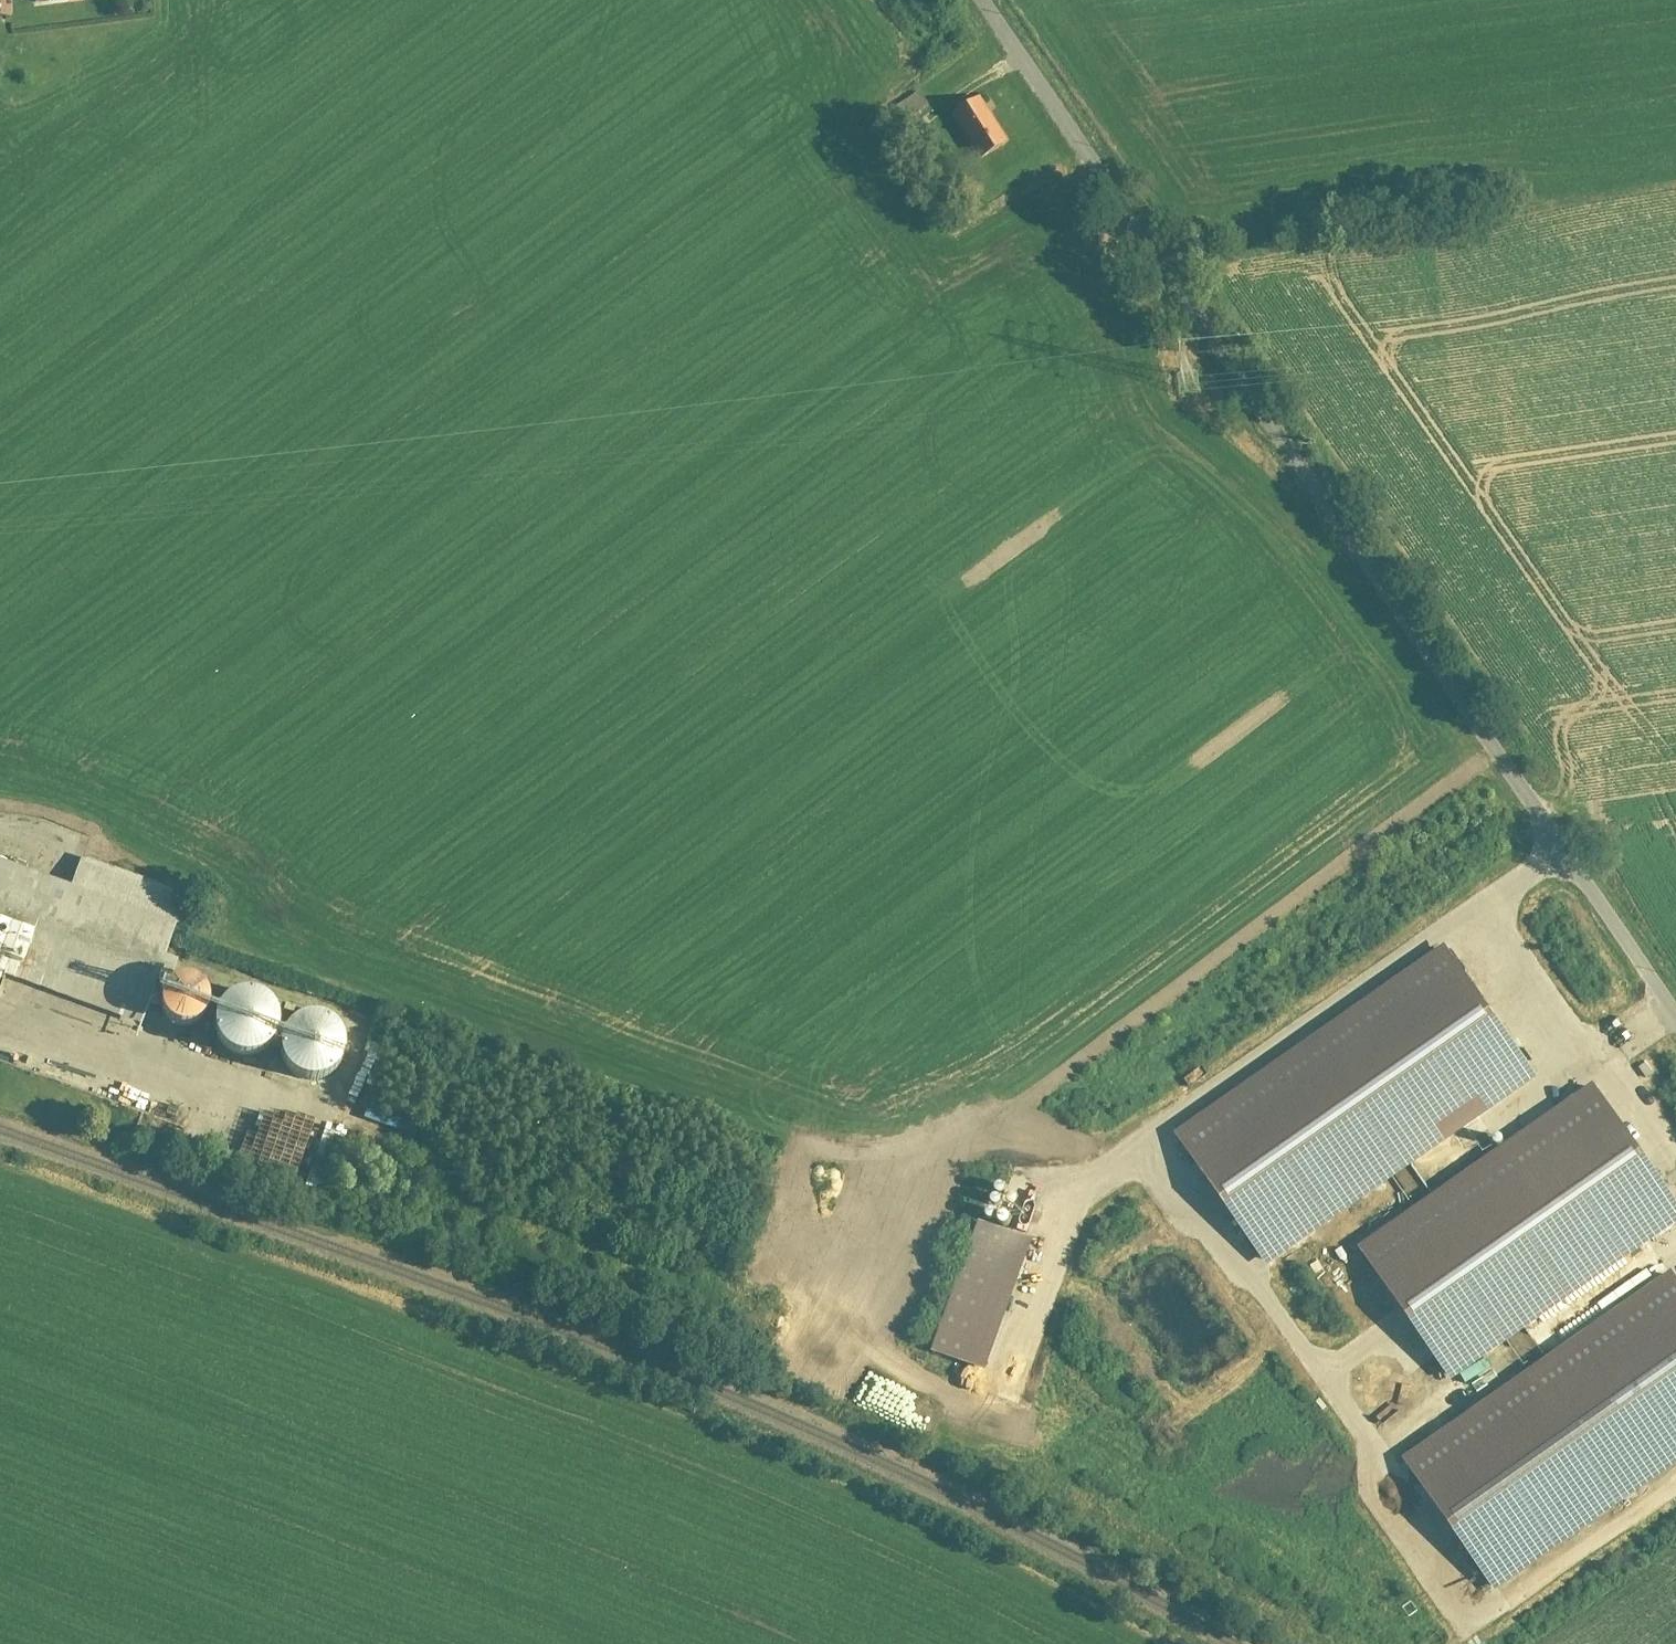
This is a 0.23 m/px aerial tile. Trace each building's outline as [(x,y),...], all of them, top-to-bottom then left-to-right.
[(987,102),(950,126),(979,170),(1016,146),(987,102)] [(76,891),(0,863),(0,976),(145,1029),(192,900),(87,861),(76,891)] [(1449,953),(1181,1138),(1268,1265),(1537,1080),(1449,953)] [(158,999),(158,1021),(171,1036),(190,1041),(207,1034),(217,1018),(214,994),(203,983),(185,979),(168,986),(158,999)] [(220,1023),(220,1045),(233,1060),(252,1065),(268,1058),(279,1042),(276,1018),(265,1007),(246,1003),(229,1009),(220,1023)] [(287,1049),(287,1070),(300,1086),(319,1090),(335,1084),(346,1068),(343,1044),(331,1032),(313,1028),(296,1035),(287,1049)] [(1368,1250),(1456,1378),(1675,1226),(1675,1202),(1599,1091),(1368,1250)] [(981,1227),(939,1356),(999,1375),(1041,1246),(981,1227)]
